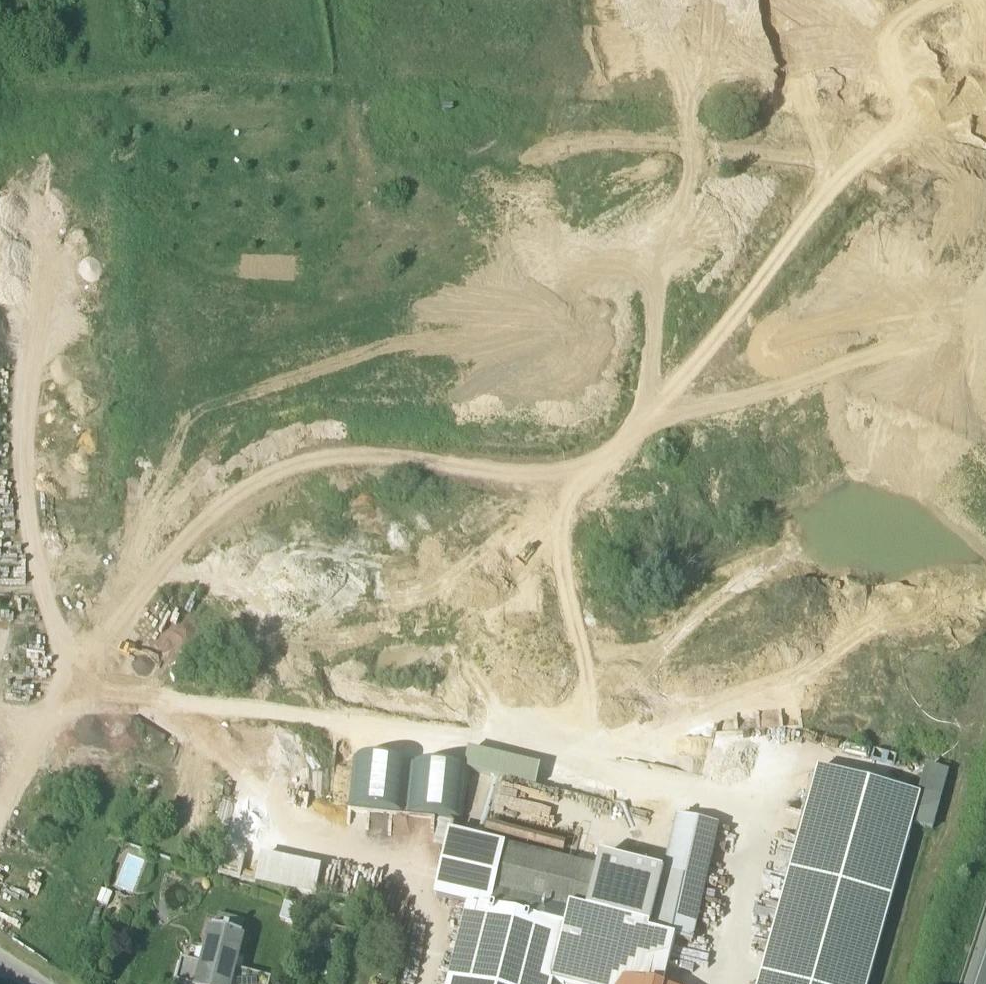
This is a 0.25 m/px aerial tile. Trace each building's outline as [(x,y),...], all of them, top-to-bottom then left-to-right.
[(818,768),(759,983),(869,983),(921,795),(818,768)] [(470,906),(450,983),(551,983),(553,983),(619,983),(620,982),(629,983),(665,983),(676,941),(692,944),(717,826),(678,817),(665,879),(597,862),(596,871),(450,836),(438,900),(470,906)] [(256,853),(249,883),(310,897),(316,867),(256,853)] [(244,924),(220,918),(217,930),(226,933),(227,931),(231,932),(231,934),(240,936),(244,924)] [(238,957),(243,937),(240,936),(231,934),(231,932),(227,931),(226,933),(217,930),(213,929),(208,949),(199,983),(231,983),(238,957)] [(182,959),(176,982),(183,983),(199,983),(208,949),(202,948),(198,964),(182,959)] [(244,959),(238,957),(235,970),(241,971),(244,959)] [(235,970),(231,983),(271,983),(272,979),(241,971),(235,970)]
